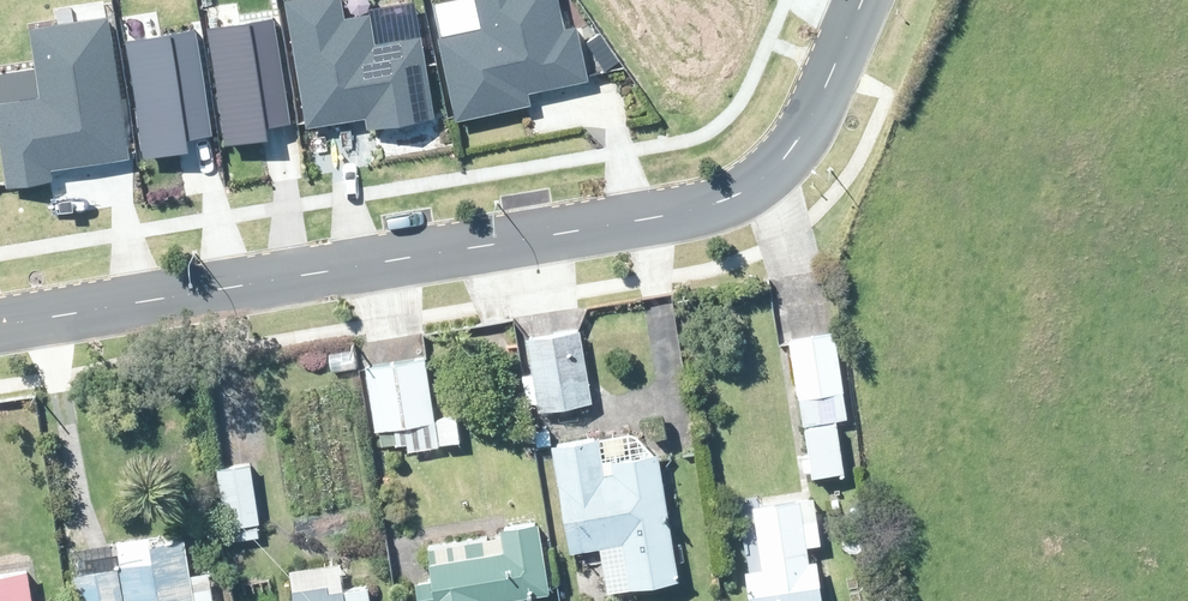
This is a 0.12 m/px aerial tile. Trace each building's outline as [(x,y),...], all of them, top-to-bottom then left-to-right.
[(283,0),(306,130),(365,120),(367,132),(415,123),(429,120),(434,119),(420,38),(374,45),(369,16),(345,20),(342,0),(286,0),(283,0)] [(463,131),(604,110),(596,48),(583,50),(575,0),(488,0),(494,46),(451,52),(463,131)] [(43,185),(40,168),(130,156),(112,18),(15,30),(25,105),(0,108),(0,191),(43,185)] [(269,127),(290,124),(275,18),(207,28),(223,148),(271,141),(269,127)] [(186,140),(212,136),(195,28),(124,41),(141,161),(188,154),(186,140)] [(536,407),(588,400),(577,327),(525,335),(526,342),(536,407)] [(842,415),(846,414),(831,330),(829,330),(786,337),(786,341),(794,385),(808,468),(809,472),(841,467),(832,417),(842,415)] [(374,427),(394,424),(407,422),(411,445),(458,438),(454,415),(432,418),(423,356),(364,365),(374,427)] [(380,443),(396,441),(395,427),(378,430),(380,443)] [(568,548),(573,546),(618,538),(627,583),(676,575),(654,453),(653,449),(614,455),(610,430),(548,441),(549,444),(568,548)] [(257,515),(254,491),(251,470),(231,473),(238,523),(243,522),(244,536),(257,534),(255,520),(258,520),(257,515)] [(839,478),(842,498),(859,495),(855,475),(839,478)] [(813,557),(806,558),(803,541),(817,540),(810,493),(802,494),(751,502),(760,564),(742,567),(747,600),(820,600),(813,557)] [(868,520),(865,502),(846,505),(848,523),(868,520)] [(540,548),(536,519),(508,524),(498,525),(500,534),(502,547),(430,559),(426,560),(427,566),(429,576),(411,579),(412,588),(415,600),(488,600),(487,598),(525,591),(547,588),(543,563),(540,548)] [(182,535),(147,538),(147,533),(115,536),(118,565),(75,570),(78,600),(211,600),(207,570),(185,572),(182,535)] [(339,573),(336,557),(313,561),(285,566),(292,600),(369,600),(365,582),(341,586),(339,573)] [(0,570),(0,600),(30,600),(25,566),(0,570)]
